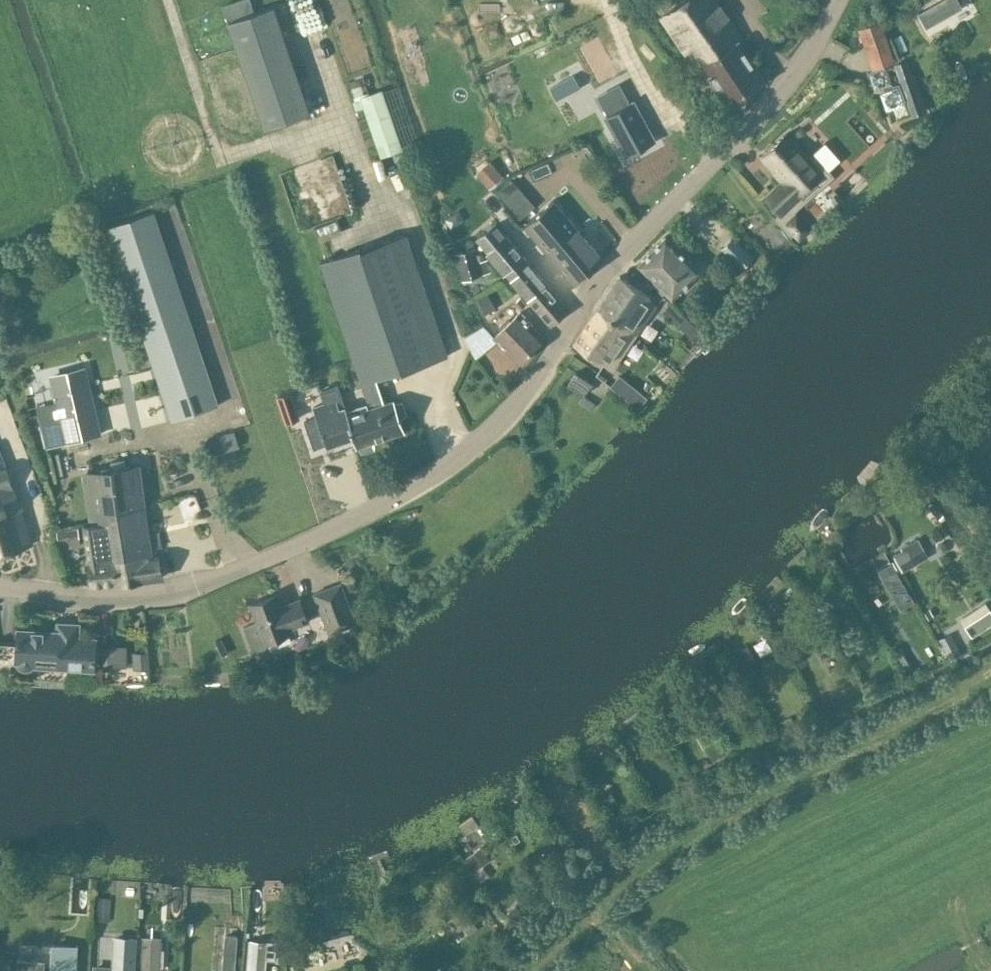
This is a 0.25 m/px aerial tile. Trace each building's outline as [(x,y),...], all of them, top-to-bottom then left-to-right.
[(747,52),(739,40),(745,37),(720,0),(680,0),(659,15),(695,68),(702,63),(728,102),(764,77),(747,52)] [(919,12),(927,26),(961,7),(957,0),(941,0),(919,12)] [(311,111),(275,5),(227,21),(264,127),(311,111)] [(874,76),(874,77),(874,78),(875,79),(875,80),(875,81),(876,81),(877,82),(877,83),(878,83),(879,84),(880,84),(881,84),(882,84),(883,84),(884,84),(887,94),(887,95),(887,96),(886,96),(886,97),(886,98),(886,99),(886,100),(887,101),(887,102),(888,103),(888,104),(889,104),(890,105),(891,105),(892,106),(893,106),(894,106),(895,106),(896,105),(897,105),(898,104),(899,104),(899,103),(900,102),(907,99),(900,83),(894,85),(894,83),(890,85),(888,80),(889,80),(889,79),(889,78),(889,77),(889,76),(889,75),(889,74),(888,73),(888,72),(887,72),(886,71),(886,70),(885,70),(884,70),(883,70),(883,69),(882,69),(881,69),(880,70),(879,70),(878,70),(877,71),(877,72),(876,72),(875,73),(875,74),(875,75),(874,76)] [(565,94),(559,82),(550,87),(556,98),(565,94)] [(368,94),(360,96),(377,146),(381,158),(404,150),(402,146),(383,91),(383,89),(368,94)] [(623,97),(606,106),(610,114),(609,115),(629,152),(654,138),(650,131),(645,123),(644,124),(641,119),(643,118),(634,101),(631,103),(627,105),(623,97)] [(765,196),(781,214),(816,183),(820,188),(834,175),(829,169),(841,159),(825,142),(809,156),(787,132),(760,156),(782,180),(765,196)] [(489,188),(502,175),(493,165),(479,177),(486,185),(489,188)] [(490,189),(475,201),(484,213),(500,200),(490,189)] [(555,201),(543,211),(525,226),(574,283),(603,258),(555,201)] [(105,227),(146,348),(170,421),(220,403),(155,210),(105,227)] [(508,274),(528,259),(507,235),(506,235),(496,224),(479,238),(489,250),(488,251),(508,274)] [(407,231),(320,262),(368,406),(384,401),(377,379),(449,355),(407,231)] [(638,263),(655,281),(672,298),(699,270),(666,234),(638,263)] [(720,248),(741,269),(754,256),(733,235),(720,248)] [(463,280),(482,274),(474,249),(455,255),(463,280)] [(547,282),(528,259),(508,274),(528,297),(547,282)] [(597,306),(635,333),(656,301),(646,293),(619,272),(597,306)] [(569,307),(547,282),(528,297),(550,323),(569,307)] [(521,297),(514,303),(520,310),(527,304),(521,297)] [(613,366),(635,333),(597,306),(574,340),(613,366)] [(495,334),(493,335),(498,340),(506,349),(519,362),(520,361),(542,340),(516,313),(510,319),(500,329),(495,334)] [(19,321),(5,325),(9,341),(19,339),(17,330),(21,329),(19,321)] [(470,333),(464,337),(476,357),(487,349),(474,330),(473,330),(470,333)] [(91,384),(85,386),(82,369),(50,377),(53,393),(65,443),(102,434),(91,384)] [(576,371),(567,384),(583,394),(592,382),(576,371)] [(620,375),(611,386),(638,407),(646,397),(620,375)] [(315,414),(303,418),(313,447),(325,443),(327,447),(354,438),(346,414),(348,413),(345,404),(338,382),(323,388),(327,400),(312,405),(315,414)] [(295,413),(287,390),(276,394),(284,417),(295,413)] [(348,413),(346,414),(354,438),(357,447),(358,447),(362,453),(374,449),(373,441),(405,431),(401,417),(407,414),(403,401),(396,402),(394,397),(384,401),(368,406),(348,413)] [(134,401),(113,407),(124,446),(146,439),(134,401)] [(555,443),(554,446),(556,449),(560,449),(562,447),(563,444),(561,441),(557,441),(555,443)] [(31,543),(0,450),(0,553),(31,543)] [(111,468),(84,472),(92,523),(92,524),(105,521),(109,521),(108,510),(142,504),(145,503),(139,463),(126,465),(125,459),(110,460),(111,468)] [(109,521),(105,521),(117,585),(132,583),(164,578),(159,553),(153,554),(145,503),(142,504),(108,510),(109,521)] [(92,523),(82,525),(87,557),(92,587),(117,585),(105,521),(92,524),(92,523)] [(78,526),(56,529),(59,549),(81,546),(78,526)] [(919,539),(906,547),(893,554),(896,558),(892,560),(899,573),(903,571),(916,564),(928,557),(919,539)] [(939,544),(937,548),(939,551),(943,553),(946,551),(948,548),(946,544),(943,542),(939,544)] [(315,593),(330,632),(356,621),(341,582),(315,593)] [(906,587),(892,595),(901,609),(914,601),(906,587)] [(258,620),(245,625),(243,625),(254,653),(264,649),(267,642),(291,632),(289,628),(309,620),(300,597),(281,605),(276,593),(251,603),(258,620)] [(929,609),(924,611),(929,619),(933,616),(929,609)] [(966,626),(965,626),(972,636),(990,623),(990,610),(990,609),(966,626)] [(16,657),(18,657),(20,661),(23,663),(27,663),(31,661),(33,658),(66,660),(65,664),(93,666),(95,639),(75,637),(76,630),(59,629),(59,631),(18,628),(16,657)] [(957,644),(956,644),(946,649),(945,650),(951,660),(962,654),(957,644)] [(101,645),(102,667),(127,667),(127,645),(101,645)] [(678,730),(669,735),(674,743),(683,739),(678,730)] [(612,809),(606,814),(610,820),(616,816),(612,809)] [(516,833),(511,837),(515,843),(520,840),(516,833)] [(527,896),(522,901),(525,905),(531,900),(527,896)] [(516,904),(505,915),(511,921),(522,911),(516,904)] [(470,918),(461,924),(469,935),(478,928),(470,918)] [(222,970),(235,970),(238,935),(225,934),(222,970)] [(143,937),(141,970),(159,970),(161,938),(143,937)] [(135,940),(117,939),(115,969),(95,968),(95,970),(133,970),(135,940)] [(246,970),(266,970),(267,959),(275,959),(276,943),(248,941),(246,970)] [(51,970),(75,970),(76,946),(52,945),(51,970)] [(17,970),(41,970),(41,962),(17,961),(17,970)]
